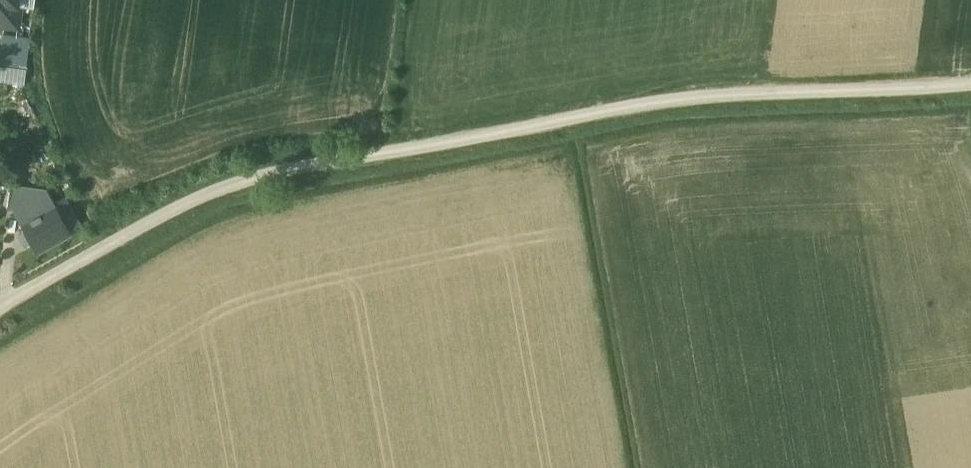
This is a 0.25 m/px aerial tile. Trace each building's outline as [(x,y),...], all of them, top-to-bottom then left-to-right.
[(16,21),(18,0),(0,0),(0,19),(16,21)] [(23,40),(0,38),(0,72),(19,74),(23,40)] [(64,230),(74,224),(58,199),(48,205),(64,230)] [(48,205),(44,200),(10,219),(31,255),(65,236),(64,230),(48,205)]
